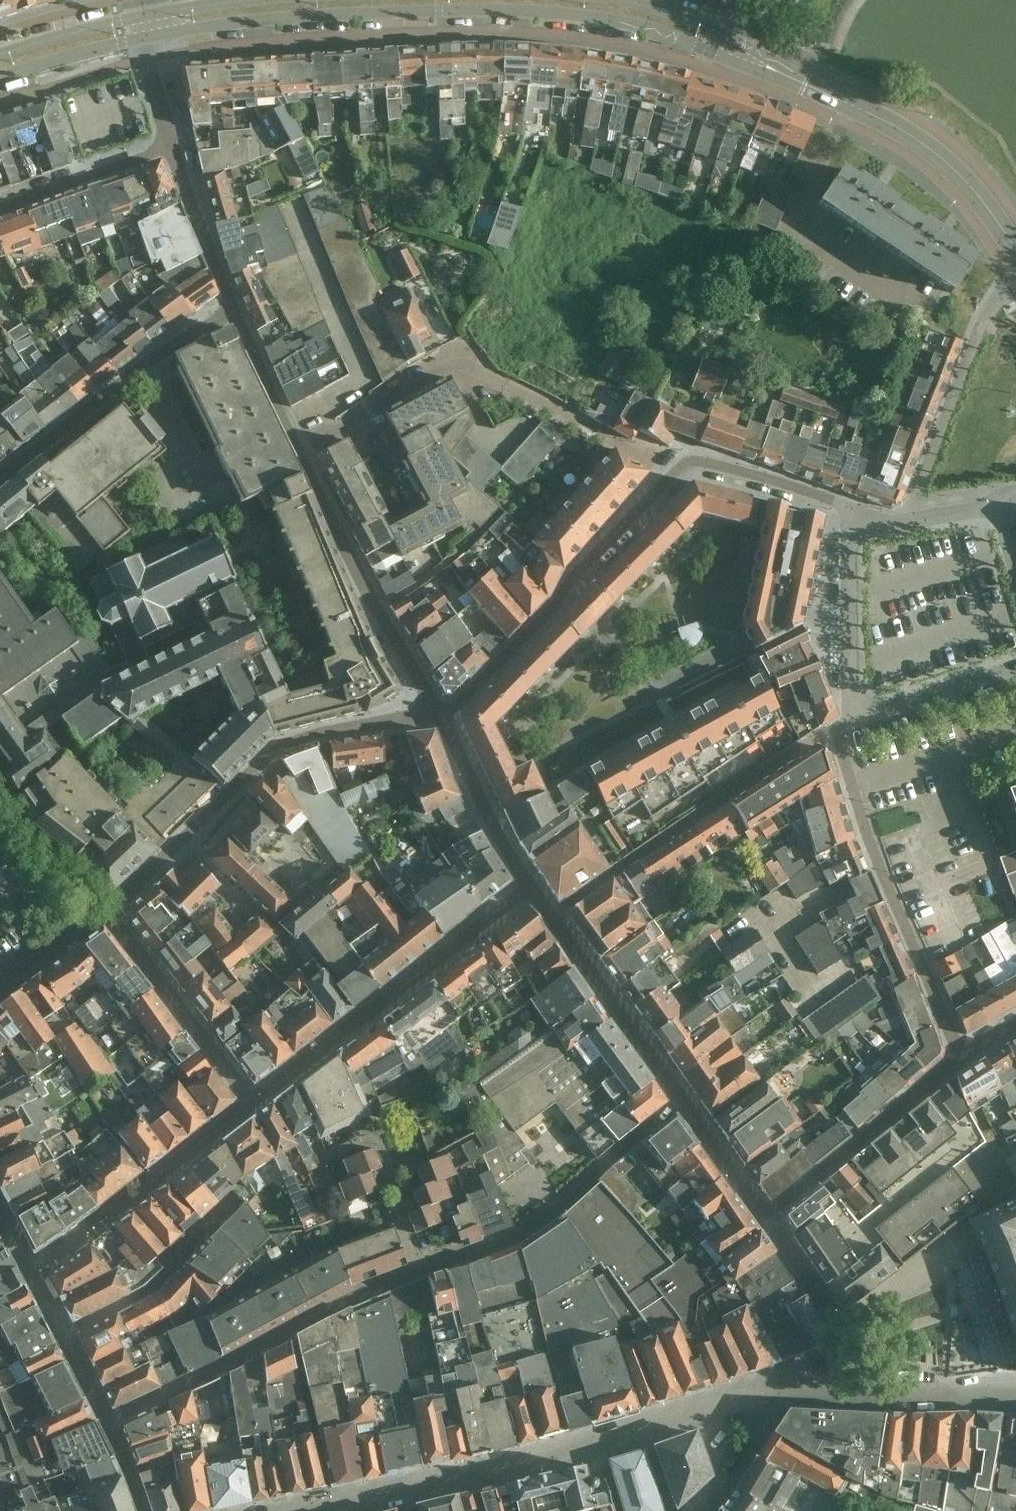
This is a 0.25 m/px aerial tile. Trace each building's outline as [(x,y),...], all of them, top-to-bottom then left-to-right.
[(23,0),(0,0),(0,8),(3,18),(26,11),(23,0)] [(26,11),(48,4),(47,0),(23,0),(26,11)] [(476,86),(475,46),(460,47),(448,47),(452,128),(453,128),(464,127),(462,87),(476,86)] [(491,46),(475,46),(476,86),(477,103),(494,103),(493,127),(498,127),(501,127),(502,46),(491,46)] [(513,46),(502,46),(501,127),(498,127),(498,134),(521,137),(523,123),(524,123),(530,47),(513,47),(513,46)] [(452,128),(448,47),(437,48),(421,49),(425,89),(425,96),(437,96),(440,124),(440,141),(453,140),(453,128),(452,128)] [(536,48),(530,47),(524,123),(532,124),(533,110),(548,111),(549,98),(553,99),(557,50),(550,49),(550,51),(548,51),(547,49),(540,48),(538,50),(536,50),(536,48)] [(425,89),(421,49),(396,51),(400,89),(399,89),(399,106),(410,106),(410,96),(406,96),(405,91),(425,89)] [(559,50),(557,50),(553,99),(564,99),(564,105),(563,105),(562,119),(573,119),(576,100),(583,53),(573,52),(573,53),(571,53),(569,51),(563,50),(562,52),(558,52),(559,50)] [(396,51),(366,53),(370,92),(385,91),(388,135),(398,134),(399,106),(399,89),(400,89),(396,51)] [(370,92),(366,53),(366,54),(355,55),(355,54),(338,55),(341,94),(357,93),(360,137),(373,136),(370,92)] [(600,55),(583,53),(576,100),(588,102),(582,129),(584,129),(582,139),(596,141),(598,128),(605,95),(602,94),(610,57),(609,57),(608,58),(600,56),(600,55)] [(342,100),(341,94),(338,55),(321,57),(321,58),(312,58),(311,57),(310,57),(314,99),(313,99),(318,123),(320,138),(331,138),(329,101),(342,100)] [(314,99),(310,57),(293,59),(293,61),(281,62),(281,60),(273,61),(275,85),(285,104),(297,103),(297,100),(313,99),(314,99)] [(626,60),(610,57),(602,94),(605,95),(616,97),(609,132),(623,135),(630,101),(627,100),(636,62),(635,62),(635,63),(626,61),(626,60)] [(275,85),(273,61),(251,62),(255,105),(278,104),(281,111),(260,121),(249,125),(250,131),(249,131),(250,141),(255,141),(260,147),(260,158),(275,151),(287,146),(305,180),(321,172),(285,104),(275,85)] [(255,105),(251,62),(228,64),(232,115),(234,115),(255,113),(255,105)] [(653,66),(636,62),(627,100),(630,101),(641,104),(634,138),(647,141),(655,108),(653,107),(662,68),(661,69),(653,67),(653,66)] [(232,115),(228,64),(205,66),(208,104),(209,104),(209,106),(221,105),(223,133),(235,132),(234,115),(232,115)] [(208,104),(205,66),(184,67),(180,72),(187,104),(192,128),(211,126),(209,106),(209,104),(208,104)] [(680,73),(662,68),(653,107),(655,108),(667,111),(660,143),(670,146),(689,75),(688,75),(688,76),(679,74),(680,73)] [(689,75),(670,146),(683,150),(691,118),(703,122),(715,83),(699,78),(698,80),(689,77),(690,76),(689,76),(689,75)] [(716,83),(715,83),(703,122),(704,122),(693,164),(705,167),(718,126),(727,129),(728,129),(740,91),(725,86),(724,88),(715,84),(716,83)] [(741,92),(740,91),(728,129),(727,129),(711,176),(722,180),(727,163),(730,164),(740,135),(751,139),(752,139),(766,101),(749,95),(749,96),(740,93),(741,92)] [(47,101),(26,108),(38,144),(42,143),(40,139),(63,132),(54,104),(47,101)] [(791,110),(766,101),(752,139),(751,139),(740,166),(751,170),(757,154),(773,160),(777,150),(781,141),(779,141),(791,112),(791,110)] [(38,144),(26,108),(6,114),(18,150),(19,150),(30,181),(35,178),(30,165),(33,164),(28,148),(38,144)] [(791,112),(779,141),(781,141),(802,150),(806,141),(814,123),(791,113),(791,112)] [(6,114),(0,116),(0,158),(10,188),(20,184),(14,166),(15,166),(11,153),(18,150),(6,114)] [(250,141),(249,131),(235,132),(223,133),(218,134),(219,148),(197,150),(202,175),(224,170),(231,168),(239,167),(243,166),(260,158),(260,147),(255,141),(250,141)] [(50,166),(52,172),(69,166),(72,159),(63,132),(40,139),(42,143),(46,155),(36,159),(40,170),(50,166)] [(782,152),(777,150),(773,160),(778,162),(782,152)] [(632,153),(625,183),(636,187),(644,156),(632,153)] [(10,188),(0,158),(0,191),(10,188)] [(141,169),(140,169),(153,202),(156,207),(133,216),(134,217),(135,217),(138,223),(179,204),(161,165),(157,163),(141,169)] [(242,177),(239,167),(231,168),(234,180),(242,177)] [(153,202),(140,169),(118,178),(130,212),(132,212),(133,216),(156,207),(153,202)] [(236,219),(224,170),(202,175),(215,225),(236,219)] [(819,204),(886,249),(909,215),(894,205),(896,202),(859,177),(858,180),(842,170),(819,204)] [(130,212),(118,178),(100,184),(114,226),(124,223),(122,215),(130,212)] [(250,199),(270,191),(265,180),(245,188),(250,199)] [(792,190),(771,182),(765,196),(786,204),(792,190)] [(86,188),(101,230),(114,226),(100,184),(86,188)] [(303,195),(308,208),(333,198),(326,184),(303,195)] [(101,230),(86,188),(61,197),(76,237),(77,236),(80,246),(104,239),(101,230)] [(76,237),(61,197),(49,201),(63,241),(76,237)] [(338,209),(333,198),(308,208),(313,219),(338,209)] [(785,207),(764,199),(759,211),(780,219),(785,207)] [(63,241),(49,201),(37,206),(51,245),(63,241)] [(361,234),(375,230),(367,203),(353,207),(361,234)] [(502,203),(488,247),(510,253),(524,209),(502,203)] [(201,256),(179,204),(138,223),(152,263),(160,260),(166,273),(201,256)] [(282,219),(276,205),(252,215),(256,230),(282,219)] [(51,245),(37,206),(25,210),(39,249),(41,248),(51,245)] [(344,220),(338,209),(313,219),(317,230),(344,220)] [(39,249),(25,210),(9,216),(22,252),(23,257),(42,250),(41,248),(39,249)] [(759,211),(755,223),(754,224),(767,229),(775,232),(780,219),(759,211)] [(923,224),(909,215),(886,249),(952,294),(975,259),(960,249),(962,246),(925,222),(923,224)] [(9,216),(0,219),(0,250),(3,258),(22,252),(9,216)] [(239,231),(236,219),(215,225),(223,254),(239,250),(243,249),(242,242),(257,238),(254,227),(239,231)] [(286,230),(282,219),(256,230),(259,241),(286,230)] [(349,231),(344,220),(317,230),(322,242),(349,231)] [(767,229),(754,224),(751,233),(748,232),(744,241),(759,247),(767,229)] [(291,241),(286,230),(259,241),(262,253),(291,241)] [(355,242),(349,231),(322,242),(327,253),(355,242)] [(261,254),(257,238),(242,242),(243,249),(239,250),(223,254),(231,276),(246,269),(246,270),(249,269),(258,267),(255,256),(261,254)] [(296,253),(291,241),(262,253),(266,265),(296,253)] [(360,252),(355,242),(327,253),(331,264),(360,252)] [(405,283),(421,275),(408,249),(392,257),(405,283)] [(366,263),(360,252),(331,264),(336,276),(366,263)] [(300,264),(296,253),(266,265),(267,270),(260,273),(263,280),(300,264)] [(207,270),(201,256),(166,273),(159,276),(162,279),(163,280),(177,290),(207,270)] [(371,274),(366,263),(336,276),(340,287),(371,274)] [(305,275),(300,264),(263,280),(269,290),(305,275)] [(15,272),(23,289),(32,284),(24,268),(15,272)] [(92,286),(99,296),(110,288),(117,284),(121,280),(117,269),(92,286)] [(256,279),(249,269),(246,270),(246,269),(231,276),(257,331),(266,350),(279,342),(285,339),(269,305),(256,279)] [(218,294),(207,270),(177,290),(194,312),(218,294)] [(377,285),(371,274),(340,287),(345,298),(377,285)] [(143,295),(130,275),(121,281),(138,306),(128,315),(130,318),(152,344),(171,330),(143,295)] [(309,286),(305,275),(269,290),(274,301),(309,286)] [(177,290),(163,280),(143,295),(171,330),(194,312),(177,290)] [(123,293),(117,284),(110,288),(117,298),(123,293)] [(380,292),(377,285),(345,298),(350,309),(373,299),(380,292)] [(314,298),(309,286),(274,301),(280,312),(314,298)] [(426,329),(406,289),(378,303),(408,363),(424,355),(418,343),(431,337),(426,329)] [(319,309),(314,298),(280,312),(285,323),(319,309)] [(379,310),(373,299),(350,309),(355,321),(379,310)] [(324,322),(319,309),(285,323),(291,333),(298,330),(299,333),(324,322)] [(384,321),(379,310),(355,321),(359,332),(384,321)] [(89,340),(70,313),(48,329),(56,340),(61,337),(58,333),(65,327),(68,331),(81,346),(68,356),(95,389),(116,373),(95,347),(89,340)] [(110,313),(103,319),(110,327),(117,321),(110,313)] [(152,344),(130,318),(113,332),(134,359),(152,344)] [(110,327),(103,319),(97,325),(103,332),(110,327)] [(390,332),(384,321),(359,332),(364,343),(390,332)] [(33,779),(37,784),(14,800),(32,825),(74,858),(85,869),(108,896),(166,841),(162,837),(218,783),(222,787),(263,747),(273,737),(366,713),(400,693),(380,659),(372,643),(371,643),(309,494),(308,495),(301,477),(302,477),(230,329),(209,339),(209,338),(194,345),(194,347),(173,357),(218,449),(214,451),(227,479),(231,476),(244,503),(266,493),(274,509),(272,510),(335,659),(322,664),(323,668),(280,683),(279,682),(255,631),(264,626),(256,609),(246,613),(231,582),(234,581),(233,579),(235,578),(235,576),(233,577),(228,567),(229,566),(228,565),(231,564),(224,549),(221,550),(221,549),(220,550),(215,540),(217,539),(217,537),(214,538),(213,536),(211,537),(213,539),(201,545),(200,542),(198,543),(199,545),(190,550),(188,548),(187,548),(181,537),(137,558),(109,570),(108,568),(104,569),(105,572),(90,579),(101,601),(97,612),(102,622),(113,624),(132,661),(110,671),(98,653),(100,651),(87,632),(75,641),(54,611),(34,625),(0,577),(0,755),(10,769),(3,773),(15,790),(15,791),(16,792),(33,779)] [(962,343),(928,330),(920,350),(954,364),(962,343)] [(134,359),(113,332),(95,347),(116,373),(134,359)] [(395,343),(390,332),(364,343),(369,354),(395,343)] [(293,335),(285,339),(279,342),(266,350),(274,370),(303,352),(325,344),(321,337),(302,346),(300,341),(297,342),(293,335)] [(31,338),(13,346),(18,354),(34,345),(31,338)] [(401,354),(395,343),(369,354),(374,365),(401,354)] [(325,344),(303,352),(274,370),(283,390),(313,374),(306,362),(328,352),(325,344)] [(13,346),(12,345),(4,351),(15,366),(13,368),(27,389),(19,395),(20,398),(22,397),(43,428),(61,415),(29,370),(18,354),(13,346)] [(599,371),(632,391),(647,363),(614,346),(599,371)] [(954,364),(920,350),(916,361),(933,368),(930,375),(947,381),(954,364)] [(50,370),(38,351),(31,357),(36,365),(29,370),(61,415),(77,403),(50,370)] [(406,364),(401,354),(374,365),(382,383),(406,364)] [(95,389),(68,356),(50,370),(77,403),(95,389)] [(339,358),(313,374),(283,390),(291,408),(349,376),(343,365),(339,358)] [(705,359),(694,388),(723,399),(733,370),(705,359)] [(947,381),(930,375),(928,382),(911,375),(906,387),(940,400),(947,381)] [(468,414),(449,379),(429,390),(433,396),(421,402),(418,397),(417,398),(419,403),(408,409),(405,402),(385,413),(400,442),(395,445),(391,456),(396,466),(402,463),(409,477),(412,475),(416,482),(413,484),(414,485),(417,483),(421,491),(418,493),(425,507),(443,498),(458,490),(428,434),(415,441),(413,436),(455,414),(458,419),(457,420),(468,414)] [(633,392),(627,404),(605,394),(596,413),(588,409),(585,415),(632,441),(637,431),(654,402),(660,391),(650,385),(643,397),(633,392)] [(940,400),(906,387),(899,406),(904,408),(916,412),(933,419),(940,400)] [(779,402),(798,409),(803,395),(784,389),(779,402)] [(798,409),(819,415),(824,402),(803,395),(798,409)] [(20,398),(0,413),(0,416),(23,444),(43,428),(22,397),(20,398)] [(778,404),(773,401),(763,427),(748,422),(745,432),(737,455),(757,462),(769,429),(778,404)] [(674,413),(654,402),(637,431),(668,447),(675,434),(699,443),(708,419),(677,407),(674,413)] [(819,415),(836,421),(840,407),(824,402),(819,415)] [(714,404),(708,419),(699,443),(737,455),(745,432),(736,428),(741,413),(714,404)] [(29,512),(77,574),(129,532),(101,498),(158,452),(154,447),(163,439),(145,418),(136,425),(122,406),(47,467),(40,459),(0,492),(0,535),(29,512)] [(503,406),(490,413),(496,423),(509,416),(503,406)] [(846,426),(855,429),(860,415),(850,412),(846,426)] [(933,419),(916,412),(913,421),(896,415),(892,425),(925,438),(933,419)] [(474,425),(468,414),(457,420),(439,443),(447,459),(449,456),(465,436),(474,425)] [(0,416),(0,454),(4,459),(23,444),(0,416)] [(793,424),(783,420),(778,433),(769,429),(757,462),(777,469),(788,437),(789,437),(793,424)] [(925,438),(892,425),(884,444),(893,447),(918,457),(925,438)] [(538,427),(520,448),(539,465),(557,444),(538,427)] [(813,431),(803,427),(797,441),(789,437),(788,437),(777,469),(798,477),(813,433),(812,433),(813,431)] [(821,436),(813,433),(798,477),(817,483),(828,452),(826,451),(817,448),(821,436)] [(465,436),(449,456),(466,471),(483,452),(465,436)] [(360,466),(346,441),(318,456),(331,481),(360,466)] [(850,443),(846,441),(841,454),(827,450),(826,451),(828,452),(817,483),(836,490),(849,453),(847,453),(850,443)] [(862,447),(850,443),(847,453),(849,453),(836,490),(854,496),(865,463),(857,460),(862,447)] [(918,457),(893,447),(890,454),(881,451),(878,459),(877,462),(911,475),(918,457)] [(500,471),(519,487),(539,465),(520,448),(502,468),(502,469),(500,471)] [(648,474),(614,450),(595,471),(625,499),(648,474)] [(467,480),(481,493),(500,471),(502,469),(502,468),(483,452),(466,471),(469,474),(465,479),(467,480)] [(868,455),(865,463),(854,496),(893,510),(899,507),(904,494),(888,488),(879,485),(872,483),(875,475),(872,474),(877,462),(878,459),(868,455)] [(911,475),(877,462),(872,474),(875,475),(872,483),(879,485),(882,477),(891,480),(888,488),(904,494),(911,475)] [(373,490),(360,466),(331,481),(344,505),(373,490)] [(625,499),(595,471),(574,495),(604,523),(625,499)] [(467,480),(462,486),(465,492),(456,497),(388,533),(393,542),(393,543),(399,553),(401,558),(461,526),(465,533),(474,524),(479,529),(499,509),(481,493),(467,480)] [(579,598),(573,604),(572,604),(571,606),(460,720),(504,812),(544,793),(530,763),(514,771),(502,746),(493,726),(576,641),(579,638),(583,634),(612,604),(683,533),(701,514),(751,525),(751,524),(754,524),(756,517),(752,517),(755,505),(750,504),(751,497),(692,483),(580,597),(579,598)] [(386,515),(373,490),(344,505),(357,529),(357,530),(380,517),(380,518),(386,515)] [(604,523),(574,495),(553,518),(583,546),(604,523)] [(741,627),(752,650),(801,625),(823,520),(823,518),(801,512),(800,513),(799,518),(788,514),(789,508),(767,502),(766,504),(761,529),(758,543),(742,540),(730,599),(746,603),(741,627)] [(504,514),(488,531),(494,537),(498,540),(504,534),(510,527),(514,523),(504,514)] [(357,530),(357,529),(352,532),(365,557),(376,552),(381,563),(399,553),(393,543),(393,542),(388,533),(380,518),(380,517),(357,530)] [(583,546),(553,518),(531,544),(542,554),(562,570),(583,546)] [(214,532),(210,523),(197,529),(201,538),(214,532)] [(531,544),(510,527),(504,534),(523,552),(516,560),(547,599),(562,570),(542,554),(531,544)] [(516,560),(508,551),(498,559),(514,579),(504,588),(529,618),(547,599),(516,560)] [(465,568),(458,560),(452,564),(459,573),(465,568)] [(409,572),(381,587),(387,599),(416,584),(409,572)] [(498,581),(491,572),(468,594),(492,623),(507,639),(507,640),(529,618),(504,588),(498,581)] [(457,616),(438,590),(413,610),(406,597),(389,607),(415,647),(457,616)] [(474,639),(457,616),(415,647),(432,676),(451,658),(468,644),(476,652),(481,648),(487,641),(479,634),(474,639)] [(801,627),(801,625),(752,650),(753,651),(759,648),(765,659),(759,661),(758,659),(757,660),(768,680),(770,679),(774,686),(779,684),(781,688),(820,673),(814,657),(812,658),(809,653),(810,653),(806,644),(808,643),(800,627),(801,627)] [(487,641),(481,648),(490,657),(496,650),(487,641)] [(486,661),(476,652),(468,644),(451,658),(469,678),(486,661)] [(469,678),(451,658),(432,676),(442,692),(444,696),(450,696),(469,678)] [(830,698),(820,673),(781,688),(782,691),(775,694),(780,703),(794,697),(800,713),(826,700),(830,698)] [(759,677),(758,678),(586,772),(596,790),(612,819),(611,820),(612,821),(642,801),(651,818),(649,819),(650,820),(707,782),(706,781),(705,781),(704,779),(758,743),(757,742),(756,742),(756,740),(785,721),(784,720),(783,720),(759,677)] [(837,717),(830,698),(826,700),(800,713),(787,720),(799,741),(837,717)] [(434,732),(406,735),(417,769),(444,759),(434,732)] [(391,750),(389,736),(381,737),(383,751),(391,750)] [(383,751),(381,737),(355,740),(358,763),(384,760),(383,751)] [(358,763),(355,740),(329,743),(332,767),(358,763)] [(339,795),(319,745),(293,754),(281,760),(281,761),(282,761),(291,774),(294,779),(304,773),(308,781),(317,802),(339,795)] [(795,761),(730,804),(743,824),(749,833),(759,827),(765,837),(767,840),(778,833),(770,821),(800,802),(836,781),(828,757),(816,747),(795,761)] [(451,779),(444,759),(417,769),(424,788),(411,791),(418,806),(425,818),(439,810),(459,798),(457,793),(451,779)] [(596,790),(586,772),(545,794),(544,793),(504,812),(519,844),(568,810),(569,809),(596,790)] [(294,779),(291,774),(280,782),(294,803),(298,809),(344,874),(348,870),(369,854),(345,810),(339,796),(339,795),(317,802),(308,781),(304,773),(294,779)] [(387,776),(339,796),(345,810),(358,805),(359,807),(377,799),(376,797),(388,792),(390,782),(387,776)] [(261,779),(248,792),(292,836),(306,822),(278,783),(276,781),(269,788),(261,779)] [(360,780),(351,783),(353,790),(363,786),(360,780)] [(805,817),(842,802),(836,781),(800,802),(805,817)] [(353,790),(351,783),(342,787),(344,793),(353,790)] [(466,810),(459,798),(439,810),(446,822),(466,810)] [(847,819),(842,802),(805,817),(804,818),(790,826),(794,833),(786,838),(790,845),(796,842),(807,835),(847,819)] [(743,824),(730,804),(712,815),(731,844),(746,835),(749,833),(743,824)] [(425,818),(418,806),(412,809),(419,821),(425,818)] [(582,831),(568,810),(519,844),(559,904),(566,899),(608,870),(582,831)] [(276,828),(259,811),(232,837),(250,854),(276,828)] [(731,844),(712,815),(694,827),(712,855),(731,844)] [(853,839),(847,819),(807,835),(796,842),(799,850),(812,846),(815,854),(812,856),(815,860),(836,845),(853,839)] [(599,828),(616,854),(625,849),(609,823),(599,828)] [(716,862),(712,855),(694,827),(674,840),(692,868),(696,875),(716,862)] [(765,837),(759,827),(749,833),(746,835),(752,845),(765,837)] [(480,833),(451,848),(442,855),(452,870),(478,907),(511,883),(485,843),(480,833)] [(771,846),(767,840),(765,837),(752,845),(757,854),(771,846)] [(861,856),(853,839),(836,845),(815,860),(816,861),(818,866),(825,863),(829,870),(861,856)] [(692,868),(674,840),(656,851),(674,879),(681,874),(692,868)] [(227,842),(210,860),(274,920),(291,902),(227,842)] [(773,854),(776,861),(788,881),(797,875),(782,848),(773,854)] [(674,879),(656,851),(637,864),(654,891),(674,879)] [(868,873),(861,856),(829,870),(821,873),(827,883),(829,886),(836,883),(846,876),(849,883),(868,874),(868,875),(868,874),(868,873)] [(788,881),(776,861),(756,873),(769,894),(786,884),(785,883),(788,881)] [(816,861),(797,875),(808,892),(808,893),(827,883),(821,873),(818,866),(816,861)] [(654,891),(637,864),(612,881),(617,889),(626,883),(627,884),(627,890),(633,898),(642,899),(654,891)] [(219,887),(201,868),(185,884),(172,871),(158,884),(156,887),(178,912),(181,910),(186,916),(190,920),(191,922),(193,925),(211,947),(216,954),(233,940),(246,957),(276,932),(257,915),(234,935),(218,914),(227,906),(214,892),(219,887)] [(362,887),(348,870),(344,874),(325,890),(324,889),(280,925),(296,940),(297,939),(325,918),(324,917),(338,906),(339,907),(344,903),(345,904),(352,897),(352,896),(362,887)] [(478,907),(452,870),(418,896),(407,880),(392,890),(399,899),(410,916),(413,919),(413,920),(423,914),(441,937),(478,907)] [(881,904),(875,889),(868,874),(868,875),(868,874),(849,883),(856,898),(819,914),(822,921),(832,944),(845,936),(849,943),(861,933),(869,926),(863,912),(881,904)] [(788,881),(785,883),(786,884),(797,900),(808,892),(797,875),(788,881)] [(617,889),(612,881),(594,894),(566,914),(600,961),(645,929),(616,889),(617,889)] [(365,885),(362,887),(352,896),(352,897),(404,967),(441,937),(423,914),(413,920),(413,919),(403,927),(379,896),(376,898),(365,885)] [(178,912),(156,887),(135,905),(141,913),(153,912),(159,906),(174,925),(186,916),(181,910),(178,912)] [(399,899),(392,890),(391,887),(384,892),(392,904),(399,899)] [(404,967),(352,897),(345,904),(366,932),(347,948),(377,989),(404,967)] [(882,904),(881,904),(863,912),(869,926),(861,933),(865,941),(873,937),(870,930),(890,921),(882,904)] [(141,913),(135,905),(124,914),(156,955),(193,925),(191,922),(190,920),(186,916),(174,925),(159,906),(153,912),(141,913)] [(529,909),(492,936),(503,956),(509,952),(541,928),(529,909)] [(722,927),(715,917),(701,927),(708,937),(722,927)] [(377,989),(347,948),(325,918),(297,939),(336,987),(352,1009),(377,989)] [(832,944),(822,921),(794,938),(818,975),(842,959),(832,944)] [(898,939),(890,921),(870,930),(873,937),(865,941),(871,956),(872,958),(881,954),(879,948),(898,939)] [(1004,926),(1014,946),(1015,945),(1015,921),(1004,926)] [(670,950),(662,938),(652,924),(645,929),(600,961),(620,987),(663,955),(670,950)] [(156,955),(182,989),(202,973),(193,961),(211,947),(193,925),(156,955)] [(988,934),(1015,985),(1015,949),(1014,946),(1004,926),(1003,925),(988,934)] [(701,927),(670,950),(663,955),(620,987),(634,1007),(655,992),(662,1002),(666,999),(680,987),(664,966),(673,959),(677,961),(708,937),(701,927)] [(544,931),(541,928),(509,952),(503,956),(517,981),(521,974),(535,963),(532,959),(553,943),(544,931)] [(104,930),(92,938),(80,947),(96,970),(91,975),(92,977),(93,978),(91,979),(91,980),(88,982),(92,987),(95,984),(102,994),(134,970),(104,930)] [(739,941),(722,954),(721,955),(733,973),(766,950),(755,931),(739,941)] [(988,934),(981,938),(995,964),(983,971),(994,990),(1006,1013),(1015,1007),(1015,985),(988,934)] [(503,956),(492,936),(472,952),(499,993),(500,995),(502,994),(513,1011),(525,1004),(517,993),(528,986),(521,974),(517,981),(503,956)] [(336,987),(297,939),(296,940),(291,944),(303,960),(310,962),(295,973),(284,984),(291,990),(299,998),(307,992),(331,1024),(352,1009),(336,987)] [(906,957),(898,939),(879,948),(881,954),(872,958),(871,956),(860,961),(864,971),(871,968),(872,969),(874,969),(875,971),(906,957)] [(233,940),(216,954),(230,972),(241,963),(247,959),(246,957),(233,940)] [(556,947),(553,943),(532,959),(535,963),(521,974),(528,986),(535,997),(572,972),(571,970),(556,947)] [(96,970),(80,947),(64,959),(83,984),(92,977),(91,975),(96,970)] [(969,966),(962,951),(933,965),(941,980),(969,966)] [(499,993),(472,952),(454,966),(479,1009),(481,1012),(478,1014),(484,1031),(499,1022),(488,1004),(500,995),(499,993)] [(914,975),(906,957),(875,971),(876,974),(874,974),(877,984),(886,980),(889,986),(914,975)] [(83,984),(64,959),(40,976),(62,1008),(73,1000),(69,994),(83,984)] [(247,971),(241,963),(230,972),(236,980),(247,971)] [(479,1009),(454,966),(432,983),(457,1019),(467,1012),(468,1015),(466,1017),(475,1037),(478,1036),(478,1035),(484,1031),(478,1014),(481,1012),(479,1009)] [(144,984),(134,970),(102,994),(75,1014),(80,1021),(77,1022),(91,1040),(130,1011),(121,1000),(132,991),(135,995),(146,986),(145,983),(144,984)] [(994,990),(983,971),(974,975),(985,996),(974,1001),(986,1024),(1006,1013),(994,990)] [(238,983),(236,980),(230,972),(212,985),(202,973),(182,989),(211,1026),(232,1010),(227,1005),(220,996),(238,983)] [(590,998),(572,972),(535,997),(529,1002),(544,1022),(528,1033),(520,1029),(506,1038),(508,1047),(501,1052),(507,1061),(550,1031),(549,1030),(590,998)] [(877,984),(874,974),(868,977),(873,986),(877,984)] [(793,992),(782,975),(772,981),(728,1010),(714,1021),(668,1055),(682,1075),(744,1028),(773,1006),(785,998),(793,992)] [(925,1003),(914,975),(889,986),(892,992),(890,993),(894,1005),(890,1006),(891,1008),(880,1013),(883,1019),(925,1003)] [(74,1025),(62,1008),(40,976),(20,990),(52,1040),(74,1025)] [(960,976),(943,985),(949,998),(967,988),(960,976)] [(245,992),(238,983),(220,996),(227,1005),(245,992)] [(457,1019),(432,983),(379,1023),(410,1073),(422,1065),(424,1067),(428,1072),(447,1059),(450,1062),(463,1053),(454,1024),(458,1021),(457,1019)] [(655,1036),(668,1055),(714,1021),(728,1010),(720,998),(725,995),(717,984),(706,991),(710,996),(703,1002),(679,1018),(654,1035),(655,1036)] [(150,991),(146,986),(135,995),(132,991),(121,1000),(130,1011),(151,993),(150,992),(150,991)] [(20,990),(0,1005),(0,1012),(29,1053),(16,1062),(23,1072),(29,1080),(50,1066),(63,1056),(52,1040),(20,990)] [(299,998),(291,990),(260,1014),(292,1056),(331,1024),(307,992),(299,998)] [(655,992),(634,1007),(654,1035),(679,1018),(666,999),(662,1002),(655,992)] [(183,1034),(151,993),(130,1011),(166,1059),(168,1058),(162,1050),(183,1034)] [(607,1022),(590,998),(549,1030),(550,1031),(566,1052),(572,1048),(607,1022)] [(797,1015),(785,998),(773,1006),(786,1023),(797,1015)] [(986,1024),(974,1001),(955,1011),(966,1035),(986,1024)] [(934,1027),(925,1003),(883,1019),(883,1021),(874,1025),(884,1034),(903,1026),(908,1039),(908,1040),(919,1035),(934,1027)] [(240,1022),(232,1010),(211,1026),(223,1043),(241,1029),(243,1028),(242,1027),(239,1022),(240,1022)] [(166,1059),(130,1011),(91,1040),(115,1073),(126,1088),(144,1075),(165,1060),(166,1059)] [(0,1012),(0,1042),(5,1048),(16,1062),(29,1053),(0,1012)] [(874,1025),(862,1013),(849,1022),(857,1033),(860,1037),(874,1025)] [(292,1056),(260,1014),(254,1018),(242,1027),(243,1028),(241,1029),(244,1032),(273,1070),(292,1056)] [(91,1040),(77,1022),(74,1025),(52,1040),(63,1056),(65,1059),(91,1040)] [(651,1082),(607,1022),(572,1048),(615,1108),(651,1082)] [(857,1033),(849,1022),(837,1030),(845,1041),(846,1042),(857,1033)] [(410,1073),(379,1023),(342,1051),(352,1073),(356,1072),(363,1088),(371,1085),(370,1083),(379,1078),(383,1086),(393,1081),(391,1078),(406,1070),(409,1074),(410,1073)] [(943,1051),(934,1027),(919,1035),(908,1040),(908,1039),(897,1044),(895,1042),(892,1044),(901,1054),(907,1049),(925,1072),(941,1057),(943,1051)] [(749,1036),(744,1028),(682,1075),(695,1094),(742,1058),(734,1047),(749,1036)] [(845,1041),(837,1030),(825,1039),(833,1050),(845,1041)] [(566,1052),(550,1031),(507,1061),(475,1085),(478,1095),(487,1118),(490,1125),(498,1146),(485,1154),(491,1170),(497,1186),(528,1164),(530,1168),(537,1163),(526,1147),(515,1133),(554,1104),(583,1143),(598,1132),(594,1124),(615,1108),(572,1048),(566,1052)] [(273,1070),(244,1032),(225,1046),(253,1083),(256,1083),(273,1070)] [(197,1052),(183,1034),(162,1050),(168,1058),(176,1069),(178,1067),(178,1066),(197,1052)] [(115,1073),(91,1040),(65,1059),(86,1091),(87,1093),(96,1087),(110,1077),(115,1073)] [(1004,1047),(1015,1070),(1015,1040),(1004,1047)] [(0,1042),(0,1052),(1,1051),(10,1064),(16,1062),(5,1048),(0,1042)] [(889,1047),(886,1043),(878,1051),(882,1056),(882,1057),(908,1087),(925,1072),(907,1049),(901,1054),(892,1044),(889,1047)] [(758,1045),(742,1058),(695,1094),(710,1116),(758,1081),(753,1074),(746,1065),(763,1052),(758,1045)] [(1004,1047),(985,1059),(1002,1093),(1009,1107),(1011,1113),(1015,1111),(1015,1092),(1011,1082),(1015,1078),(1015,1070),(1004,1047)] [(23,1072),(16,1062),(10,1064),(1,1051),(0,1052),(0,1082),(23,1072)] [(352,1073),(342,1051),(297,1087),(321,1139),(376,1113),(379,1118),(384,1116),(380,1106),(377,1099),(371,1085),(363,1088),(356,1072),(352,1073)] [(232,1098),(197,1052),(178,1066),(178,1067),(192,1085),(187,1089),(210,1119),(232,1102),(232,1098)] [(65,1059),(63,1056),(50,1066),(29,1080),(23,1072),(0,1082),(0,1119),(22,1108),(42,1098),(52,1113),(86,1091),(65,1059)] [(908,1087),(882,1057),(866,1072),(892,1102),(908,1087)] [(985,1059),(956,1078),(961,1097),(967,1112),(1002,1093),(985,1059)] [(171,1068),(165,1060),(144,1075),(162,1100),(189,1136),(206,1122),(178,1083),(170,1088),(161,1076),(171,1068)] [(799,1088),(784,1068),(713,1120),(727,1140),(781,1102),(799,1088)] [(892,1102),(866,1072),(853,1084),(876,1116),(892,1102)] [(126,1088),(115,1073),(110,1077),(121,1092),(126,1088)] [(463,1103),(478,1095),(475,1085),(473,1077),(451,1093),(463,1103)] [(970,1221),(1015,1198),(1015,1175),(1007,1160),(1015,1154),(1015,1134),(998,1142),(992,1130),(979,1133),(967,1112),(961,1097),(956,1078),(955,1078),(955,1079),(946,1086),(945,1086),(850,1161),(845,1166),(845,1165),(818,1187),(834,1206),(837,1203),(846,1214),(858,1230),(861,1228),(867,1236),(875,1247),(894,1272),(902,1266),(966,1216),(970,1221)] [(666,1103),(651,1082),(615,1108),(594,1124),(598,1132),(583,1143),(585,1146),(586,1145),(597,1159),(617,1142),(665,1104),(666,1103)] [(876,1116),(853,1084),(845,1090),(853,1101),(841,1110),(844,1113),(836,1119),(838,1123),(849,1138),(858,1131),(876,1116)] [(96,1087),(87,1093),(93,1102),(102,1096),(96,1087)] [(321,1139),(297,1087),(273,1105),(296,1147),(308,1173),(318,1168),(312,1156),(313,1155),(306,1140),(318,1134),(320,1140),(321,1139)] [(394,1099),(391,1093),(377,1099),(380,1106),(394,1099)] [(136,1095),(128,1101),(140,1117),(167,1153),(189,1136),(170,1112),(162,1100),(148,1111),(136,1095)] [(42,1098),(22,1108),(26,1115),(32,1125),(25,1129),(0,1143),(0,1164),(42,1142),(62,1132),(54,1119),(51,1114),(52,1113),(42,1098)] [(798,1125),(781,1102),(727,1140),(744,1165),(798,1125)] [(296,1147),(273,1105),(254,1119),(274,1155),(272,1156),(273,1159),(274,1159),(305,1232),(321,1225),(322,1226),(330,1223),(324,1210),(315,1213),(305,1190),(300,1192),(283,1155),(296,1147)] [(22,1108),(0,1119),(0,1143),(25,1129),(19,1119),(26,1115),(22,1108)] [(126,1127),(113,1110),(102,1118),(116,1136),(118,1134),(145,1170),(167,1153),(140,1117),(126,1127)] [(641,1143),(612,1167),(622,1177),(636,1166),(635,1165),(641,1161),(662,1188),(675,1179),(666,1166),(695,1144),(675,1116),(641,1143)] [(274,1155),(254,1119),(224,1142),(244,1176),(256,1195),(265,1185),(255,1171),(273,1159),(272,1156),(274,1155)] [(849,1138),(838,1123),(811,1143),(757,1184),(769,1201),(849,1138)] [(498,1146),(490,1125),(474,1132),(479,1140),(483,1147),(477,1151),(472,1140),(461,1146),(469,1163),(485,1154),(498,1146)] [(811,1143),(798,1125),(744,1165),(757,1184),(811,1143)] [(141,1173),(120,1146),(106,1129),(75,1154),(80,1160),(90,1153),(98,1163),(104,1159),(124,1186),(141,1173)] [(62,1132),(42,1142),(53,1159),(73,1149),(83,1143),(74,1130),(64,1136),(62,1132)] [(355,1151),(351,1141),(325,1151),(329,1161),(355,1151)] [(42,1142),(0,1164),(0,1189),(51,1161),(53,1159),(42,1142)] [(244,1176),(224,1142),(205,1156),(232,1188),(244,1176)] [(705,1157),(695,1144),(666,1166),(675,1179),(705,1157)] [(382,1169),(374,1149),(342,1161),(349,1180),(350,1181),(370,1173),(382,1169)] [(1007,1160),(1015,1175),(1015,1154),(1007,1160)] [(232,1188),(205,1156),(187,1170),(216,1203),(231,1190),(232,1188)] [(454,1174),(448,1156),(416,1168),(423,1187),(445,1178),(444,1177),(454,1174)] [(720,1179),(705,1157),(675,1179),(662,1188),(665,1192),(666,1191),(681,1212),(692,1201),(720,1179)] [(124,1186),(104,1159),(98,1163),(87,1172),(89,1176),(95,1186),(84,1194),(83,1195),(95,1210),(124,1186)] [(51,1161),(0,1189),(0,1190),(8,1205),(60,1176),(51,1161)] [(82,1163),(60,1176),(8,1205),(16,1219),(62,1192),(89,1176),(87,1172),(82,1163)] [(646,1201),(622,1177),(612,1167),(598,1181),(599,1183),(629,1215),(646,1201)] [(216,1203),(187,1170),(169,1184),(199,1219),(216,1203)] [(497,1186),(491,1170),(476,1175),(481,1190),(464,1195),(467,1203),(479,1238),(480,1237),(512,1226),(497,1186)] [(377,1192),(370,1173),(350,1181),(349,1180),(338,1185),(344,1202),(345,1204),(346,1204),(363,1197),(367,1207),(378,1203),(374,1193),(377,1192)] [(256,1195),(244,1176),(232,1188),(231,1190),(240,1199),(245,1203),(249,1206),(256,1195)] [(451,1197),(445,1178),(423,1187),(412,1191),(419,1210),(438,1202),(451,1197)] [(732,1196),(720,1179),(692,1201),(704,1219),(719,1209),(717,1205),(732,1196)] [(629,1215),(599,1183),(564,1214),(603,1266),(606,1269),(608,1268),(627,1297),(651,1280),(649,1277),(669,1267),(667,1263),(670,1261),(629,1215)] [(199,1219),(169,1184),(150,1197),(183,1233),(199,1219)] [(834,1206),(818,1187),(783,1215),(782,1221),(794,1237),(834,1206)] [(16,1219),(32,1250),(33,1251),(33,1252),(34,1252),(36,1252),(37,1251),(61,1235),(68,1230),(71,1230),(75,1227),(76,1224),(95,1210),(83,1195),(84,1194),(80,1189),(65,1199),(62,1192),(16,1219)] [(744,1213),(732,1196),(717,1205),(719,1209),(704,1219),(705,1221),(702,1223),(707,1230),(702,1234),(701,1232),(695,1237),(700,1244),(700,1243),(701,1244),(744,1213)] [(183,1233),(150,1197),(132,1211),(166,1249),(183,1233)] [(454,1226),(462,1249),(482,1241),(480,1237),(479,1238),(467,1203),(454,1207),(451,1197),(438,1202),(446,1222),(448,1228),(454,1226)] [(968,1222),(972,1229),(975,1234),(983,1249),(984,1252),(997,1287),(998,1292),(1001,1299),(1002,1302),(1007,1318),(1009,1322),(1013,1333),(1014,1337),(1014,1338),(1015,1347),(1015,1352),(1015,1198),(970,1221),(968,1222)] [(345,1204),(344,1202),(324,1210),(330,1223),(350,1214),(346,1204),(345,1204)] [(446,1222),(438,1202),(419,1210),(407,1214),(415,1234),(446,1222)] [(187,1264),(220,1286),(221,1285),(222,1285),(238,1269),(243,1273),(259,1256),(255,1252),(269,1238),(268,1236),(249,1206),(245,1203),(188,1261),(189,1262),(187,1264)] [(834,1206),(794,1237),(811,1262),(826,1285),(875,1247),(867,1236),(861,1228),(858,1230),(846,1214),(837,1203),(834,1206)] [(166,1249),(132,1211),(131,1212),(130,1213),(114,1226),(114,1225),(113,1226),(147,1266),(155,1259),(166,1249)] [(680,1212),(671,1218),(680,1231),(689,1225),(680,1212)] [(759,1234),(744,1213),(701,1244),(716,1263),(721,1260),(759,1234)] [(603,1266),(564,1214),(518,1246),(526,1275),(528,1282),(537,1318),(542,1333),(541,1365),(552,1403),(553,1402),(552,1392),(580,1384),(593,1424),(638,1411),(632,1391),(621,1362),(613,1339),(615,1338),(612,1330),(622,1326),(617,1315),(614,1316),(589,1273),(603,1266)] [(147,1266),(113,1226),(91,1244),(109,1274),(116,1270),(130,1294),(143,1287),(163,1269),(155,1259),(147,1266)] [(204,1319),(220,1358),(350,1287),(407,1265),(393,1227),(391,1227),(392,1228),(374,1235),(336,1248),(321,1255),(315,1245),(308,1249),(314,1259),(205,1319),(204,1319)] [(278,1247),(291,1234),(268,1236),(269,1238),(278,1247)] [(773,1254),(759,1234),(721,1260),(733,1278),(773,1254)] [(109,1274),(91,1244),(48,1277),(60,1299),(110,1275),(109,1274)] [(526,1275),(518,1246),(505,1251),(515,1286),(528,1282),(526,1275)] [(894,1272),(875,1247),(826,1285),(843,1312),(894,1272)] [(698,1275),(704,1271),(689,1249),(670,1261),(667,1263),(669,1267),(649,1277),(651,1280),(678,1329),(697,1321),(728,1381),(746,1374),(698,1275)] [(515,1286),(505,1251),(491,1257),(501,1290),(515,1286)] [(5,1252),(0,1255),(0,1278),(14,1270),(5,1252)] [(793,1282),(773,1254),(733,1278),(750,1307),(778,1363),(811,1351),(775,1293),(793,1282)] [(501,1290),(491,1257),(467,1266),(475,1297),(501,1290)] [(716,1263),(704,1271),(698,1275),(746,1374),(778,1363),(750,1307),(733,1278),(721,1260),(716,1263)] [(189,1262),(188,1261),(159,1291),(157,1292),(173,1319),(190,1300),(200,1311),(223,1290),(220,1287),(222,1285),(221,1285),(220,1286),(187,1264),(189,1262)] [(482,1323),(475,1297),(467,1266),(446,1272),(461,1328),(465,1340),(469,1355),(481,1353),(474,1325),(482,1323)] [(606,1269),(603,1266),(589,1273),(614,1316),(617,1315),(622,1326),(626,1325),(631,1337),(635,1347),(659,1403),(681,1397),(639,1315),(627,1297),(608,1268),(606,1269)] [(14,1270),(0,1278),(0,1300),(24,1287),(14,1270)] [(116,1270),(109,1274),(110,1275),(60,1299),(73,1323),(130,1294),(116,1270)] [(461,1328),(446,1272),(428,1277),(437,1314),(428,1316),(432,1335),(435,1349),(441,1380),(474,1371),(469,1355),(465,1340),(461,1328)] [(437,1314),(428,1277),(415,1283),(423,1317),(428,1316),(437,1314)] [(678,1329),(651,1280),(627,1297),(639,1315),(681,1397),(708,1387),(678,1329)] [(537,1318),(528,1282),(515,1286),(501,1290),(475,1297),(482,1323),(490,1351),(498,1380),(514,1376),(520,1398),(523,1397),(537,1441),(563,1433),(552,1403),(541,1365),(542,1333),(537,1318)] [(804,1298),(793,1282),(775,1293),(811,1351),(826,1345),(828,1339),(804,1298)] [(423,1317),(415,1283),(401,1288),(411,1326),(413,1325),(412,1321),(423,1317)] [(35,1307),(24,1287),(0,1300),(0,1326),(35,1307)] [(411,1326),(401,1288),(388,1293),(394,1320),(397,1331),(411,1326)] [(173,1319),(157,1292),(130,1307),(146,1330),(173,1319)] [(394,1320),(388,1293),(351,1309),(352,1331),(353,1342),(356,1354),(375,1436),(372,1437),(382,1477),(424,1468),(406,1380),(397,1331),(394,1320)] [(35,1307),(0,1326),(0,1351),(45,1326),(35,1307)] [(146,1330),(130,1307),(79,1335),(93,1365),(123,1351),(141,1344),(150,1341),(146,1330)] [(352,1331),(351,1309),(334,1317),(327,1321),(332,1339),(336,1357),(356,1354),(353,1342),(352,1331)] [(220,1358),(204,1319),(170,1334),(176,1348),(187,1374),(220,1358)] [(332,1339),(327,1321),(297,1337),(304,1368),(309,1393),(342,1386),(336,1357),(332,1339)] [(697,1321),(678,1329),(708,1387),(728,1381),(697,1321)] [(45,1326),(0,1351),(0,1371),(54,1344),(45,1326)] [(176,1348),(170,1334),(150,1342),(150,1341),(141,1344),(150,1363),(102,1387),(112,1409),(175,1380),(168,1365),(162,1367),(158,1356),(176,1348)] [(635,1347),(631,1337),(619,1341),(636,1391),(642,1409),(659,1403),(635,1347)] [(263,1357),(262,1358),(266,1384),(296,1370),(290,1343),(263,1357)] [(54,1344),(0,1371),(0,1393),(65,1364),(54,1344)] [(150,1363),(141,1344),(123,1351),(93,1365),(92,1365),(102,1387),(150,1363)] [(441,1380),(435,1349),(427,1351),(431,1371),(423,1373),(424,1377),(406,1380),(424,1468),(448,1462),(445,1446),(451,1445),(442,1397),(444,1397),(441,1380)] [(516,1446),(498,1380),(490,1351),(481,1353),(469,1355),(474,1371),(486,1415),(481,1417),(490,1453),(516,1446)] [(375,1436),(356,1354),(336,1357),(342,1386),(352,1434),(363,1481),(382,1477),(372,1437),(375,1436)] [(266,1384),(262,1358),(243,1367),(247,1394),(253,1391),(266,1384)] [(65,1364),(0,1393),(0,1402),(1,1405),(11,1433),(33,1424),(33,1425),(83,1399),(65,1364)] [(247,1394),(243,1367),(229,1374),(237,1424),(239,1437),(255,1433),(247,1394)] [(302,1401),(296,1370),(266,1384),(270,1410),(271,1418),(286,1496),(307,1492),(291,1425),(307,1422),(302,1401)] [(486,1415),(474,1371),(441,1380),(444,1397),(455,1394),(469,1459),(490,1453),(481,1417),(486,1415)] [(520,1398),(514,1376),(498,1380),(516,1446),(537,1441),(523,1397),(520,1398)] [(593,1424),(580,1384),(552,1392),(553,1402),(552,1403),(563,1433),(593,1424)] [(352,1434),(342,1386),(309,1393),(318,1431),(331,1487),(363,1481),(352,1434)] [(198,1425),(192,1391),(168,1403),(174,1433),(198,1425)] [(256,1412),(253,1391),(247,1394),(255,1433),(256,1434),(267,1432),(268,1441),(257,1443),(259,1448),(261,1458),(270,1500),(286,1496),(271,1418),(270,1410),(256,1412)] [(455,1394),(444,1397),(442,1397),(451,1445),(445,1446),(448,1462),(469,1459),(455,1394)] [(94,1423),(83,1399),(33,1425),(37,1437),(27,1441),(34,1462),(47,1457),(42,1445),(94,1423)] [(174,1433),(168,1403),(123,1424),(121,1428),(130,1451),(166,1439),(174,1436),(174,1433)] [(4,1437),(11,1433),(1,1405),(0,1405),(0,1428),(3,1437),(4,1437)] [(794,1410),(778,1434),(778,1435),(852,1474),(849,1479),(881,1493),(886,1468),(882,1468),(890,1415),(794,1410)] [(959,1414),(930,1415),(921,1493),(920,1506),(935,1510),(945,1510),(959,1414)] [(959,1414),(945,1510),(967,1510),(976,1466),(980,1414),(959,1414)] [(967,1510),(985,1510),(1005,1416),(980,1414),(976,1466),(967,1510)] [(901,1485),(910,1415),(890,1415),(882,1468),(886,1468),(881,1493),(900,1500),(901,1488),(901,1485)] [(921,1493),(930,1415),(910,1415),(901,1485),(916,1486),(912,1489),(912,1492),(921,1493)] [(1005,1416),(985,1510),(1014,1510),(1015,1501),(1015,1416),(1005,1416)] [(310,1436),(307,1422),(291,1425),(307,1492),(324,1489),(312,1443),(310,1436)] [(112,1458),(94,1423),(42,1445),(47,1457),(54,1477),(71,1470),(73,1473),(81,1470),(112,1458)] [(5,1496),(0,1498),(0,1510),(55,1510),(47,1493),(42,1481),(54,1477),(47,1457),(34,1462),(27,1441),(37,1437),(33,1425),(33,1424),(11,1433),(4,1437),(6,1443),(0,1445),(0,1482),(5,1496)] [(198,1425),(174,1433),(174,1436),(166,1439),(171,1457),(180,1510),(211,1510),(204,1462),(198,1425)] [(695,1432),(675,1439),(654,1447),(676,1507),(678,1507),(688,1499),(709,1479),(710,1474),(695,1432)] [(259,1448),(257,1443),(256,1434),(255,1433),(239,1437),(241,1456),(250,1504),(270,1500),(261,1458),(252,1460),(250,1450),(259,1448)] [(852,1474),(778,1435),(761,1459),(859,1510),(864,1501),(843,1489),(849,1479),(852,1474)] [(171,1457),(166,1439),(130,1451),(136,1469),(171,1457)] [(624,1510),(661,1510),(643,1451),(609,1461),(624,1510)] [(241,1456),(204,1462),(211,1510),(213,1510),(250,1504),(241,1456)] [(171,1457),(136,1469),(145,1491),(151,1510),(180,1510),(171,1457)] [(121,1477),(112,1458),(81,1470),(73,1473),(79,1490),(83,1489),(121,1479),(120,1477),(121,1477)] [(761,1459),(741,1489),(773,1510),(858,1510),(859,1510),(761,1459)] [(555,1473),(496,1487),(502,1510),(613,1510),(604,1481),(596,1483),(596,1482),(592,1480),(587,1481),(583,1466),(555,1473)] [(73,1473),(71,1470),(54,1477),(42,1481),(47,1493),(55,1510),(92,1510),(85,1493),(83,1489),(79,1490),(73,1473)] [(121,1479),(83,1489),(85,1493),(92,1510),(132,1510),(121,1479)] [(496,1487),(475,1492),(481,1510),(502,1510),(496,1487)] [(912,1489),(901,1488),(900,1500),(920,1506),(921,1493),(912,1492),(912,1489)] [(741,1489),(726,1510),(728,1510),(773,1510),(741,1489)] [(475,1492),(456,1496),(462,1510),(481,1510),(475,1492)] [(456,1496),(416,1506),(416,1508),(417,1510),(462,1510),(456,1496)]
